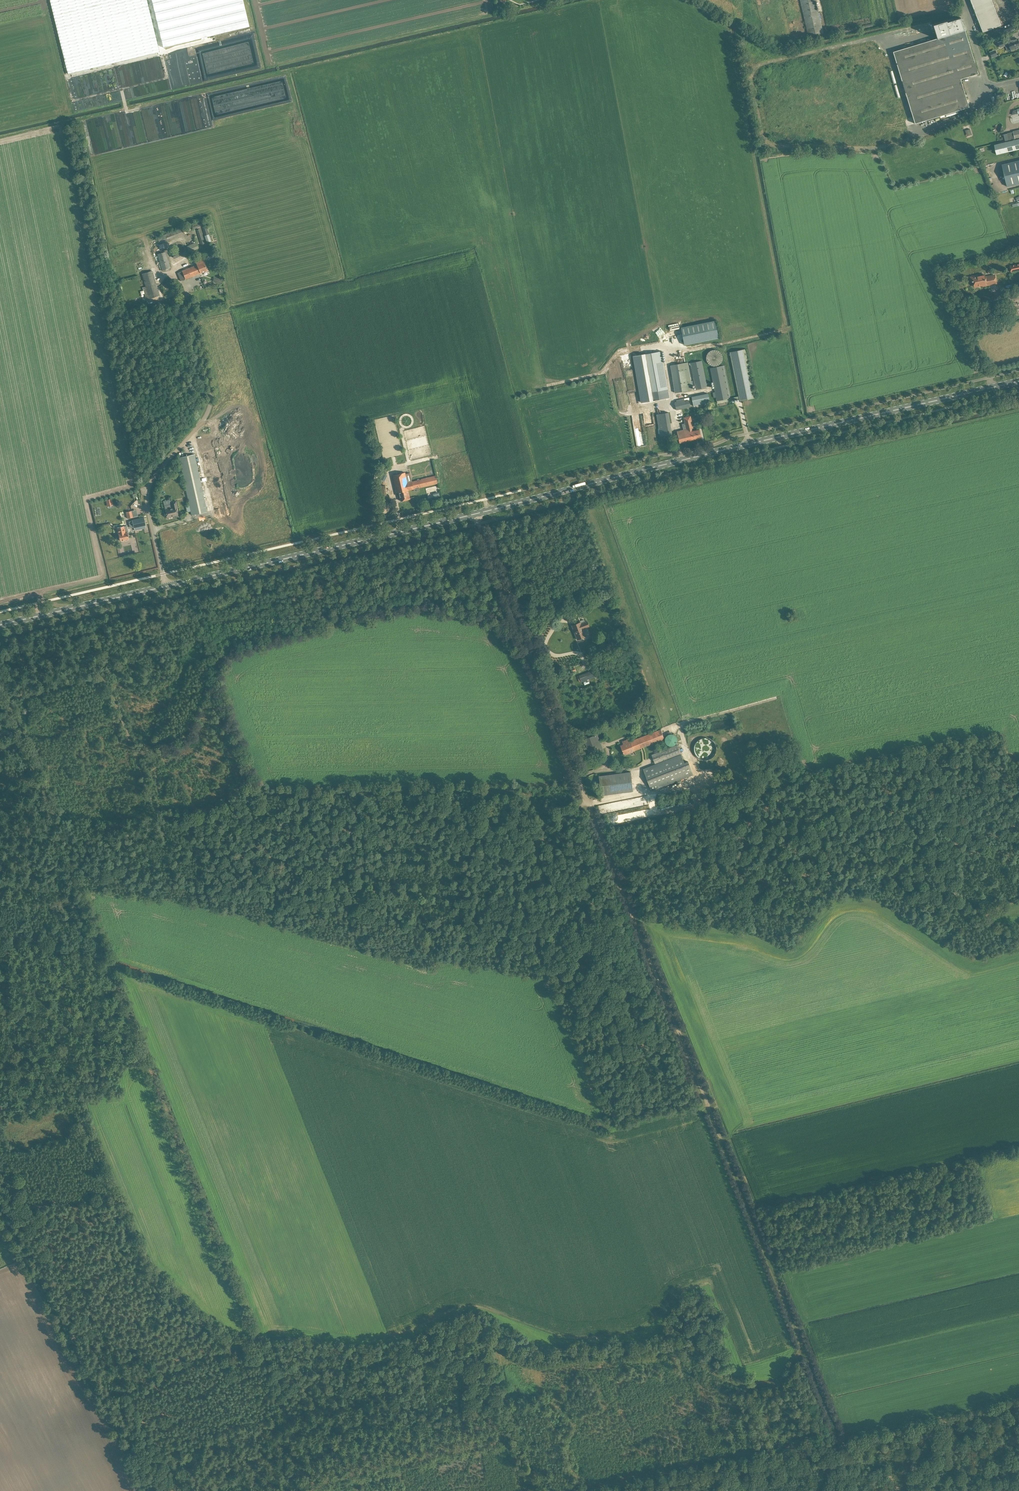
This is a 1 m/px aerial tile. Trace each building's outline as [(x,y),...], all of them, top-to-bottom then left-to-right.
[(68,74),(159,51),(147,0),(50,0),(68,74)] [(163,47),(249,27),(243,0),(152,0),(163,47)] [(808,36),(823,33),(816,0),(800,0),(808,36)] [(980,25),(983,31),(983,33),(1003,25),(993,0),(970,0),(980,25)] [(931,25),(935,39),(893,52),(915,123),(969,107),(960,79),(978,74),(965,30),(963,31),(959,18),(944,22),(944,21),(931,25)] [(1018,28),(1016,22),(1002,27),(1005,33),(1018,28)] [(1000,47),(1009,44),(1011,50),(1018,47),(1018,41),(1018,38),(1015,40),(1013,37),(999,42),(1000,47)] [(998,55),(996,49),(990,52),(992,58),(998,55)] [(258,84),(206,95),(209,99),(209,100),(213,100),(215,99),(223,100),(224,102),(227,102),(231,100),(233,100),(233,99),(235,99),(235,100),(239,101),(241,99),(247,100),(248,94),(249,97),(254,98),(255,98),(254,96),(260,95),(260,91),(262,91),(265,89),(266,91),(268,90),(269,81),(259,83),(258,84)] [(1018,149),(1018,139),(994,145),(997,154),(1018,149)] [(1002,164),(1005,176),(1018,172),(1018,160),(1002,164)] [(1005,176),(1007,186),(1018,184),(1018,172),(1005,176)] [(191,224),(193,229),(205,225),(202,219),(191,224)] [(206,242),(211,241),(207,226),(202,227),(206,242)] [(204,243),(200,228),(196,229),(200,244),(204,243)] [(157,238),(159,243),(182,234),(180,229),(157,238)] [(187,246),(189,252),(199,248),(196,242),(187,246)] [(175,248),(171,250),(174,258),(187,253),(183,245),(179,247),(178,243),(174,245),(175,248)] [(158,254),(162,270),(170,268),(165,252),(158,254)] [(177,273),(179,276),(181,281),(207,270),(205,266),(202,259),(196,261),(197,264),(182,271),(177,273)] [(144,262),(137,263),(140,272),(146,270),(144,262)] [(152,271),(142,274),(146,286),(143,287),(144,290),(146,289),(149,299),(160,295),(152,271)] [(973,277),(975,287),(983,285),(983,286),(997,283),(995,275),(986,277),(985,275),(978,277),(978,276),(973,277)] [(681,327),(684,345),(719,338),(715,320),(681,327)] [(706,357),(706,358),(706,359),(707,360),(707,361),(707,362),(708,363),(709,364),(710,365),(711,365),(712,366),(713,366),(714,366),(715,366),(716,366),(717,366),(718,365),(719,365),(720,364),(721,363),(721,362),(722,362),(722,361),(722,360),(723,360),(723,359),(723,358),(723,357),(723,356),(722,356),(722,355),(722,354),(721,353),(721,352),(720,352),(720,351),(719,351),(718,350),(717,350),(716,350),(715,350),(714,350),(713,350),(712,350),(711,350),(710,351),(709,352),(708,353),(707,354),(707,355),(707,356),(706,356),(706,357)] [(716,397),(717,403),(739,398),(740,400),(755,397),(745,350),(730,353),(739,396),(730,398),(723,365),(710,368),(715,392),(713,392),(714,397),(716,397)] [(633,356),(642,402),(669,398),(661,351),(633,356)] [(691,363),(696,389),(707,387),(702,361),(691,363)] [(688,362),(672,365),(676,393),(692,390),(688,362)] [(692,397),(693,406),(710,402),(708,393),(692,397)] [(675,402),(676,409),(690,406),(688,398),(675,402)] [(672,434),(668,409),(656,411),(660,436),(672,434)] [(677,431),(679,438),(680,443),(702,438),(699,428),(692,430),(691,427),(693,426),(690,414),(682,415),(684,424),(686,424),(687,429),(677,431)] [(238,502),(226,448),(206,452),(218,506),(238,502)] [(179,457),(191,515),(207,512),(194,454),(179,457)] [(436,475),(421,479),(421,475),(410,478),(411,482),(407,482),(405,472),(393,475),(397,493),(399,492),(401,501),(411,499),(408,490),(438,483),(436,475)] [(164,505),(165,509),(167,517),(178,515),(177,507),(178,507),(176,501),(171,502),(171,504),(164,505)] [(132,520),(134,528),(134,527),(135,530),(146,528),(145,525),(144,517),(132,520)] [(120,541),(125,539),(125,540),(128,540),(128,539),(129,539),(128,536),(128,535),(127,532),(128,532),(127,526),(124,526),(117,527),(120,541)] [(581,622),(577,624),(572,625),(577,639),(582,638),(586,636),(583,629),(589,626),(587,621),(581,623),(581,622)] [(588,672),(580,676),(582,681),(594,676),(592,671),(588,672)] [(627,742),(625,743),(621,745),(624,754),(664,739),(664,737),(661,729),(631,741),(627,742)] [(665,739),(665,740),(665,741),(665,742),(666,742),(666,743),(666,744),(667,744),(668,745),(669,745),(670,745),(670,746),(671,746),(672,746),(673,745),(674,745),(675,745),(675,744),(676,743),(677,742),(677,741),(677,740),(677,739),(677,738),(677,737),(676,737),(676,736),(675,735),(674,734),(673,734),(672,734),(671,734),(670,734),(669,734),(668,734),(668,735),(667,735),(666,736),(666,737),(665,738),(665,739)] [(595,735),(589,738),(584,740),(591,757),(604,751),(600,740),(598,741),(595,735)] [(652,755),(655,763),(681,753),(678,745),(652,755)] [(681,754),(672,758),(643,769),(652,790),(693,774),(688,761),(684,762),(681,754)] [(599,776),(602,795),(633,791),(631,772),(599,776)]
